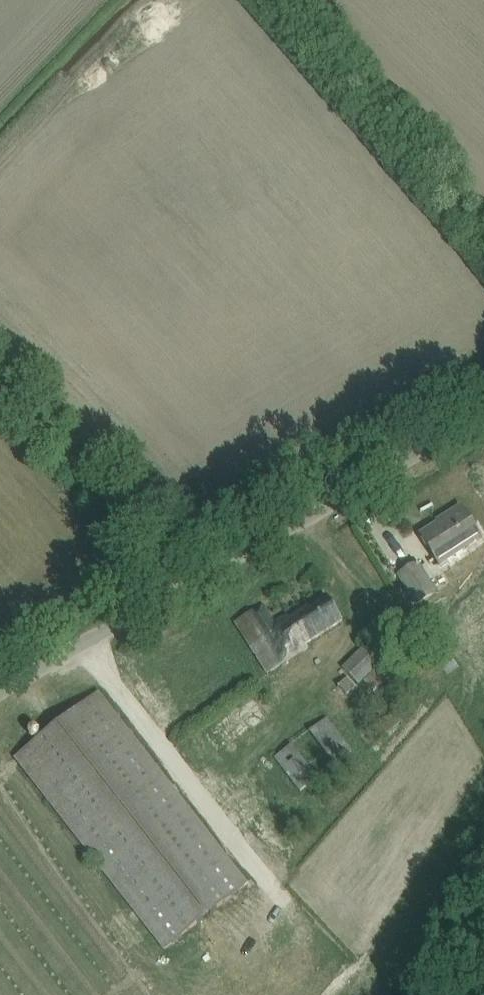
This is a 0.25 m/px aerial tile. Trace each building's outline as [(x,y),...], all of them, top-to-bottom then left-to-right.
[(448,518),(421,535),(439,565),(481,539),(461,507),(446,516),(448,518)] [(418,563),(399,576),(417,605),(437,593),(418,563)] [(263,605),(235,622),(267,675),(310,649),(307,645),(342,621),(326,596),(289,620),(287,616),(275,624),(263,605)] [(364,647),(343,668),(358,684),(379,663),(364,647)] [(385,662),(365,682),(374,692),(395,671),(385,662)] [(356,687),(348,677),(338,686),(347,695),(356,687)] [(98,693),(15,757),(165,948),(247,884),(98,693)] [(327,718),(308,732),(334,766),(352,751),(327,718)] [(290,746),(275,758),(300,791),(316,779),(290,746)]
